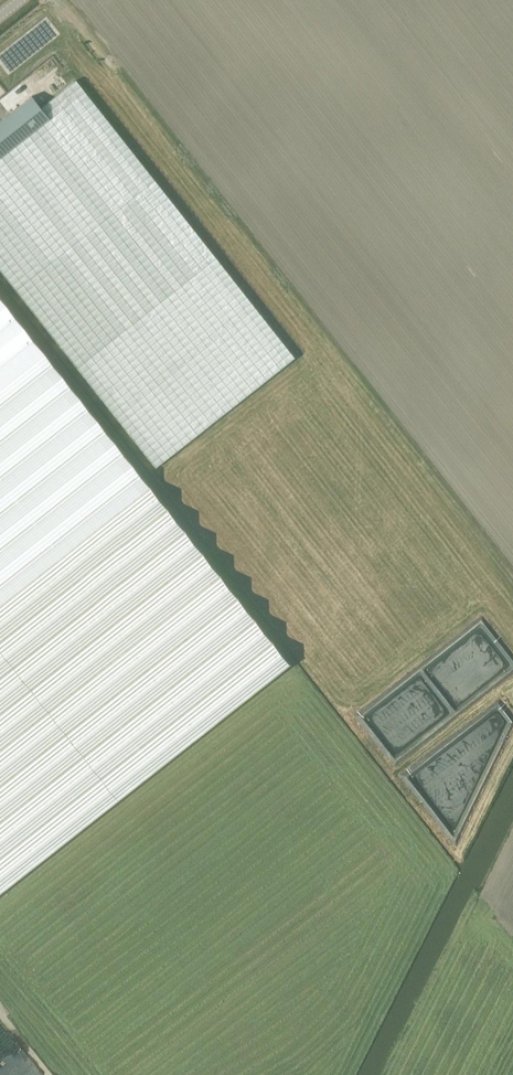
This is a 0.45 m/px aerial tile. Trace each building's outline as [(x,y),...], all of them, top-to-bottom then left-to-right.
[(0,54),(0,62),(10,72),(25,59),(11,44),(0,54)] [(165,478),(304,369),(85,91),(76,80),(41,107),(51,120),(0,159),(0,269),(165,478)] [(0,121),(0,159),(51,120),(41,107),(32,96),(0,121)] [(290,664),(150,486),(0,296),(0,892),(290,664)]
